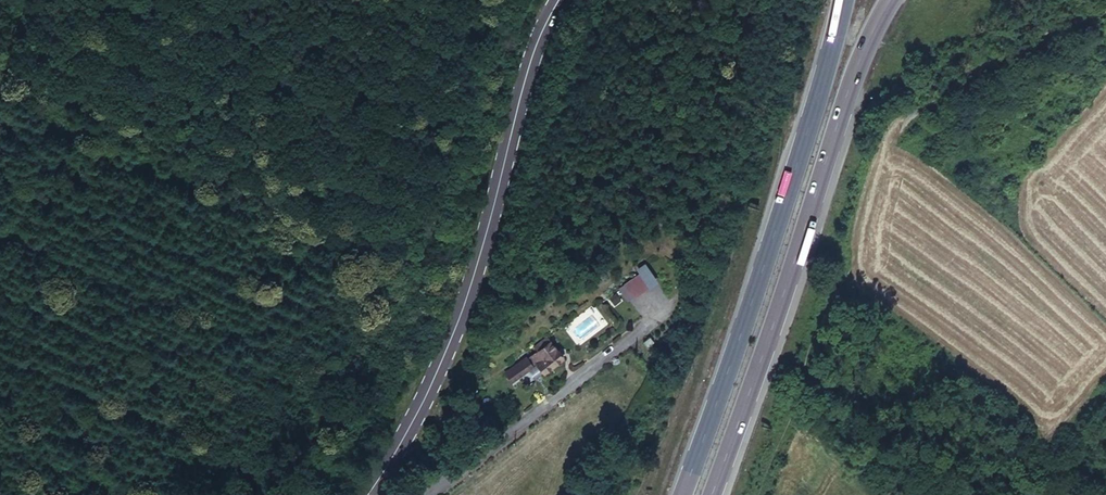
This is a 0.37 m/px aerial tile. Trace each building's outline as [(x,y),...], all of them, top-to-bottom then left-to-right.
[(623,283),(632,297),(649,286),(640,272),(623,283)] [(648,335),(642,339),(646,343),(652,339),(648,335)] [(550,342),(537,351),(549,368),(562,358),(550,342)] [(526,360),(512,370),(516,377),(531,366),(526,360)] [(516,377),(512,370),(505,375),(510,382),(516,377)]
